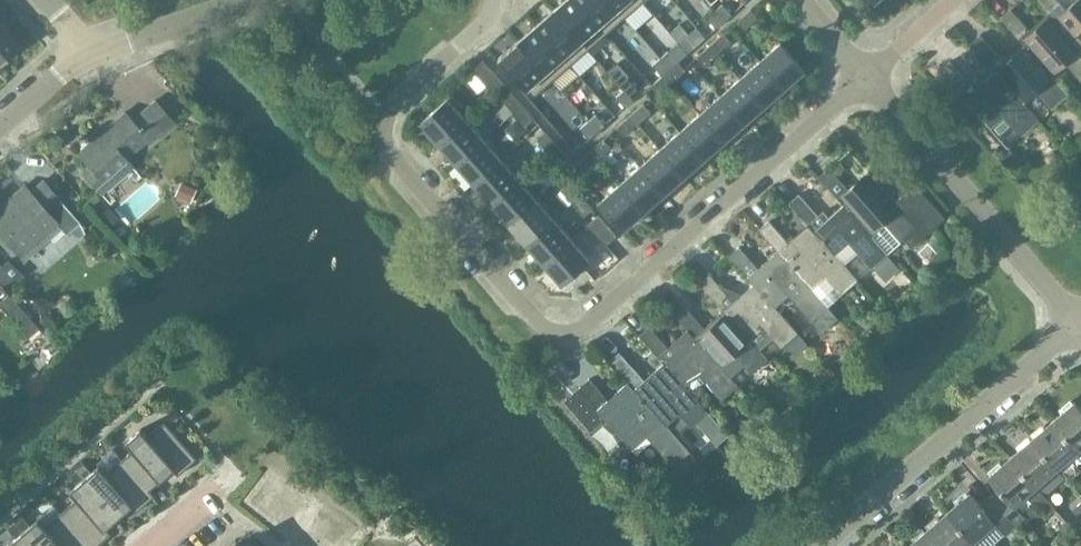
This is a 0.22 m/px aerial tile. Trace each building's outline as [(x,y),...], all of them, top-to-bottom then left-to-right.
[(589,49),(607,34),(578,0),(565,0),(554,9),(589,49)] [(607,34),(625,18),(610,0),(578,0),(607,34)] [(625,18),(643,2),(642,0),(610,0),(625,18)] [(1050,13),(1056,19),(1080,47),(1080,0),(1078,0),(1066,10),(1057,0),(1039,0),(1050,13)] [(723,4),(715,11),(725,21),(732,15),(723,4)] [(1026,45),(1046,68),(1047,68),(1053,74),(1066,63),(1080,79),(1080,47),(1056,19),(1050,13),(1030,30),(1011,8),(1001,17),(1026,45)] [(536,25),(571,65),(589,49),(554,9),(536,25)] [(751,10),(737,23),(744,31),(758,19),(751,10)] [(725,21),(715,11),(707,18),(717,28),(725,21)] [(19,44),(18,43),(17,43),(7,32),(9,30),(2,21),(0,23),(0,24),(0,61),(19,44)] [(518,41),(553,81),(571,65),(536,25),(518,41)] [(724,34),(711,45),(719,54),(732,42),(724,34)] [(971,43),(996,72),(996,71),(996,72),(1016,95),(1017,94),(1024,102),(1037,90),(1053,108),(1070,93),(1053,74),(1047,68),(1046,68),(1026,45),(1011,58),(1006,52),(1000,57),(981,34),(971,43)] [(688,53),(696,46),(687,35),(679,42),(688,53)] [(534,97),(553,81),(518,41),(499,57),(534,97)] [(781,43),(761,61),(785,88),(805,70),(781,43)] [(719,54),(711,45),(697,58),(705,66),(719,54)] [(669,51),(661,58),(670,69),(678,62),(669,51)] [(661,58),(653,65),(662,76),(670,69),(661,58)] [(506,86),(483,60),(473,69),(495,95),(506,86)] [(761,61),(741,79),(765,106),(785,88),(761,61)] [(996,71),(996,72),(982,83),(977,77),(970,83),(951,61),(941,70),(966,98),(965,98),(1000,137),(1014,124),(1023,134),(1040,120),(1024,102),(1017,94),(1016,95),(996,72),(996,71)] [(679,62),(665,74),(673,82),(686,70),(679,62)] [(673,82),(665,74),(652,86),(659,94),(673,82)] [(620,85),(625,90),(627,93),(627,92),(630,95),(637,89),(628,78),(620,85)] [(741,79),(721,96),(745,124),(765,106),(741,79)] [(627,93),(625,90),(617,96),(626,107),(634,100),(630,95),(627,92),(627,93)] [(502,99),(514,112),(522,105),(511,92),(502,99)] [(421,123),(440,144),(467,120),(466,119),(470,115),(452,95),(448,98),(449,98),(421,123)] [(721,96),(700,114),(725,142),(745,124),(721,96)] [(125,112),(78,153),(91,166),(84,173),(101,192),(132,164),(126,157),(147,139),(150,142),(174,122),(155,100),(132,120),(125,112)] [(522,105),(514,112),(526,126),(535,118),(522,105)] [(645,105),(631,116),(639,125),(652,113),(645,105)] [(700,114),(680,132),(705,159),(725,142),(700,114)] [(589,121),(598,132),(606,125),(596,115),(589,121)] [(639,125),(631,116),(618,128),(625,137),(639,125)] [(440,144),(457,163),(484,138),(467,120),(440,144)] [(591,138),(598,132),(589,121),(581,128),(590,139),(591,138)] [(537,139),(549,152),(558,145),(546,131),(537,139)] [(680,132),(660,149),(685,177),(705,159),(680,132)] [(457,163),(474,183),(501,158),(484,138),(457,163)] [(604,140),(591,152),(599,160),(612,149),(604,140)] [(558,145),(549,152),(561,166),(570,158),(558,145)] [(1006,148),(996,157),(1006,169),(1016,159),(1006,148)] [(660,149),(640,167),(664,194),(685,177),(660,149)] [(599,160),(591,152),(577,164),(584,172),(599,160)] [(474,183),(492,203),(519,179),(501,158),(474,183)] [(640,167),(620,185),(644,212),(664,194),(640,167)] [(830,168),(820,177),(845,205),(865,228),(871,234),(871,233),(885,222),(902,241),(906,238),(913,247),(925,236),(946,218),(916,184),(896,202),(869,171),(849,189),(830,168)] [(492,203),(510,223),(537,199),(527,188),(538,178),(530,169),(519,179),(492,203)] [(25,262),(63,229),(67,234),(80,222),(43,181),(30,192),(25,186),(0,208),(0,233),(25,262)] [(179,198),(193,205),(200,190),(186,183),(179,198)] [(562,191),(573,203),(581,196),(570,184),(562,191)] [(644,212),(620,185),(600,203),(624,230),(644,212)] [(790,203),(809,225),(815,231),(835,254),(836,254),(849,242),(872,268),(875,265),(889,253),(871,233),(871,234),(845,205),(830,218),(824,211),(819,216),(800,194),(790,203)] [(581,196),(573,203),(586,218),(594,211),(581,196)] [(510,223),(527,243),(554,219),(537,199),(510,223)] [(117,219),(107,208),(100,215),(110,226),(117,219)] [(617,237),(599,217),(589,226),(607,246),(617,237)] [(527,243),(545,263),(572,239),(554,219),(527,243)] [(760,229),(779,251),(785,258),(785,257),(805,280),(806,280),(812,287),(826,276),(842,294),(859,280),(836,254),(835,254),(815,231),(809,225),(789,242),(770,221),(760,229)] [(572,239),(545,263),(563,284),(590,260),(572,239)] [(730,256),(755,284),(775,307),(776,306),(789,295),(821,331),(838,316),(812,287),(806,280),(805,280),(785,257),(785,258),(779,251),(759,268),(740,247),(730,256)] [(889,253),(875,265),(888,280),(902,268),(889,253)] [(0,264),(0,283),(6,289),(24,273),(10,258),(2,266),(0,264)] [(700,282),(725,310),(745,333),(746,333),(756,345),(770,333),(782,347),(799,332),(776,306),(775,307),(755,284),(743,294),(719,284),(710,273),(700,282)] [(0,302),(0,305),(6,313),(27,338),(39,329),(18,303),(10,294),(0,302)] [(680,300),(670,308),(689,330),(721,366),(722,366),(722,365),(735,354),(752,373),(769,359),(756,345),(746,333),(745,333),(725,310),(705,328),(699,321),(680,300)] [(901,312),(893,319),(902,329),(910,322),(909,321),(901,312)] [(893,319),(884,327),(892,335),(893,337),(902,329),(893,319)] [(640,335),(665,363),(685,386),(686,386),(699,374),(722,400),(739,385),(722,366),(721,366),(689,330),(669,347),(650,326),(640,335)] [(610,361),(629,382),(655,412),(656,412),(669,400),(692,426),(697,421),(709,411),(686,386),(685,386),(665,363),(645,381),(620,352),(610,361)] [(826,364),(819,370),(831,383),(838,377),(826,364)] [(580,387),(566,400),(592,430),(606,417),(631,446),(645,433),(680,472),(696,458),(679,438),(656,412),(655,412),(629,382),(609,400),(590,379),(580,387)] [(1054,420),(1079,450),(1080,449),(1080,407),(1076,401),(1054,420)] [(709,411),(697,421),(708,433),(719,423),(709,411)] [(1054,420),(1032,438),(1058,468),(1079,450),(1054,420)] [(122,460),(147,488),(172,466),(180,475),(197,460),(164,423),(147,438),(140,430),(127,442),(134,450),(122,460)] [(1032,438),(1011,457),(1037,487),(1058,468),(1032,438)] [(1011,457),(989,476),(1000,488),(990,497),(995,502),(1015,525),(1016,525),(1025,517),(1018,508),(1030,498),(1046,517),(1056,509),(1037,487),(1032,481),(1011,457)] [(154,497),(147,488),(122,460),(105,475),(98,467),(92,472),(84,464),(77,470),(85,479),(116,515),(130,503),(137,512),(154,497)] [(643,461),(636,467),(654,487),(661,482),(643,461)] [(85,479),(77,470),(70,476),(78,485),(71,490),(78,498),(61,513),(90,545),(98,545),(110,535),(103,527),(116,515),(85,479)] [(970,492),(948,511),(974,541),(996,523),(1005,534),(1015,525),(995,502),(990,497),(981,505),(970,492)] [(1073,510),(1080,519),(1080,503),(1073,510)] [(927,529),(941,545),(968,545),(974,541),(948,511),(927,529)] [(24,532),(36,545),(90,545),(61,513),(44,528),(37,520),(31,526),(23,517),(16,523),(24,532)] [(24,532),(16,523),(9,529),(17,538),(10,544),(12,545),(36,545),(24,532)] [(907,545),(941,545),(927,529),(907,545)]
